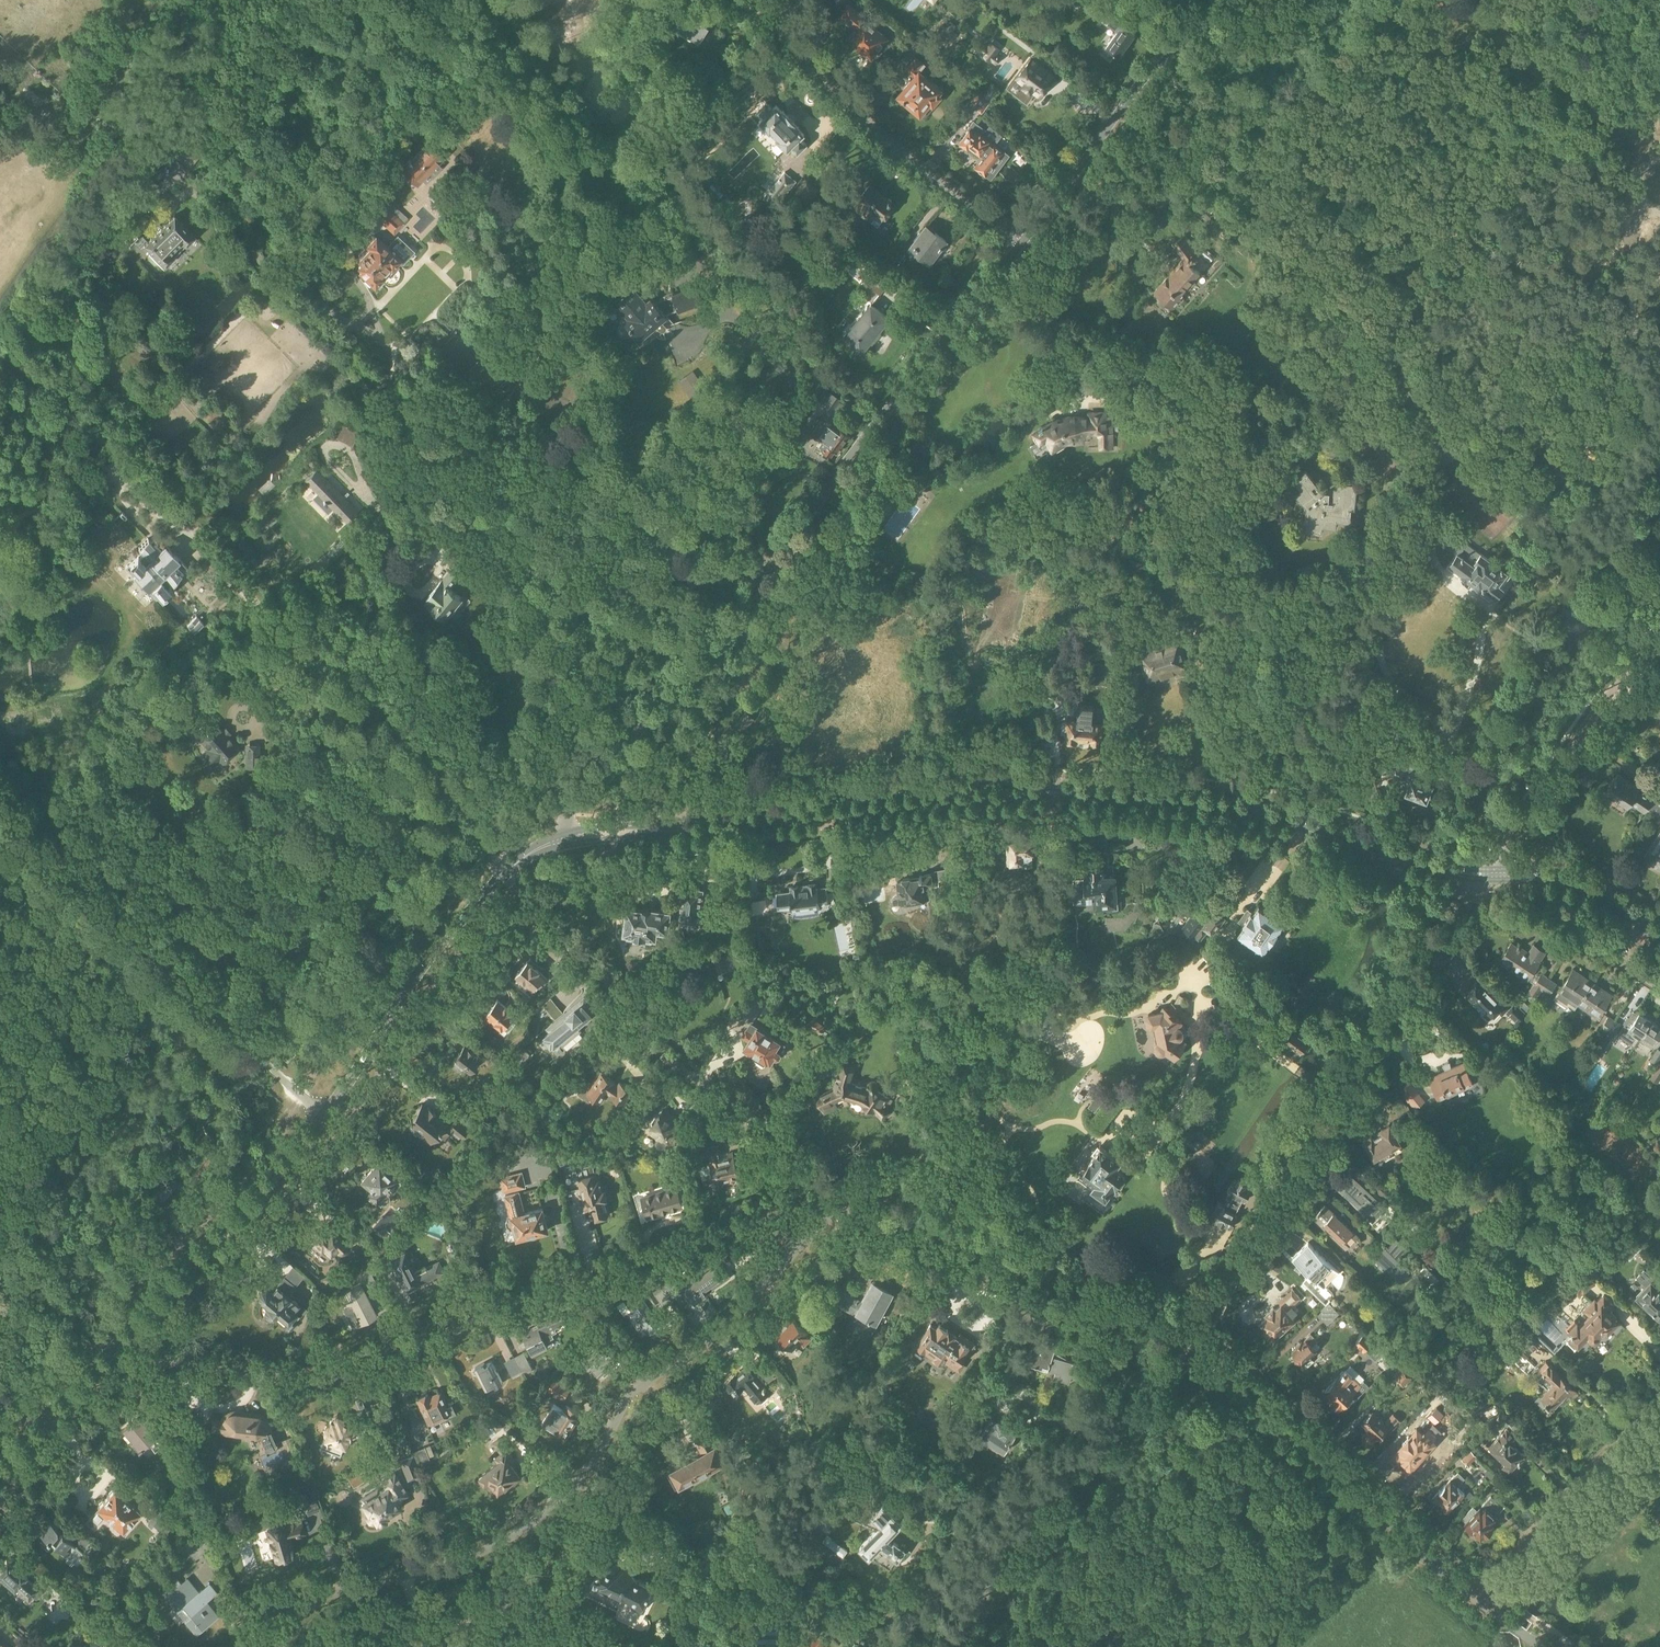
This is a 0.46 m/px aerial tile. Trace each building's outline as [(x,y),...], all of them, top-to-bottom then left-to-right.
[(1070,3),(1078,8),(1082,4),(1084,6),(1085,5),(1088,7),(1092,0),(1072,0),(1070,3)] [(872,59),(888,38),(875,27),(876,26),(849,4),(839,15),(855,28),(847,39),(872,59)] [(674,27),(700,43),(709,27),(683,11),(674,27)] [(1107,22),(1118,30),(1106,47),(1119,56),(1135,34),(1126,27),(1130,22),(1115,11),(1107,22)] [(546,31),(554,21),(549,17),(541,27),(546,31)] [(945,30),(955,38),(958,33),(954,30),(957,26),(952,22),(945,30)] [(995,65),(1001,57),(997,54),(1001,49),(991,41),(981,54),(995,65)] [(905,69),(913,75),(923,63),(916,56),(905,69)] [(1014,78),(1012,76),(1004,87),(1026,103),(1034,93),(1040,97),(1056,75),(1031,56),(1014,78)] [(898,95),(920,114),(925,118),(942,98),(941,98),(943,96),(941,93),(944,90),(921,70),(898,95)] [(725,105),(731,99),(724,91),(717,97),(725,105)] [(968,105),(981,114),(989,102),(976,93),(968,105)] [(797,153),(807,144),(801,138),(804,134),(798,128),(783,111),(782,112),(777,105),(773,109),(767,102),(757,112),(763,117),(760,121),(771,132),(772,132),(778,138),(777,139),(778,141),(778,143),(778,144),(779,145),(782,148),(783,149),(785,149),(786,148),(788,150),(791,147),(797,153)] [(988,140),(991,135),(974,121),(971,125),(972,126),(961,141),(967,147),(969,145),(984,156),(976,167),(985,174),(1003,151),(994,144),(993,145),(991,144),(992,143),(988,140)] [(445,156),(430,142),(429,141),(410,160),(409,159),(409,160),(407,160),(403,165),(402,166),(404,167),(401,169),(404,172),(417,185),(445,156)] [(185,144),(174,158),(179,161),(190,147),(185,144)] [(190,148),(180,162),(184,166),(195,152),(190,148)] [(200,156),(195,153),(184,166),(189,170),(200,156)] [(402,166),(403,165),(400,162),(395,168),(402,175),(404,172),(401,169),(404,167),(402,166)] [(796,180),(784,171),(764,197),(775,206),(796,180)] [(818,189),(806,180),(795,193),(807,202),(818,189)] [(861,214),(866,218),(867,216),(869,217),(868,219),(877,226),(882,218),(883,219),(895,203),(870,185),(858,201),(859,202),(855,207),(862,212),(861,214)] [(377,216),(385,206),(380,201),(371,211),(377,216)] [(822,209),(828,214),(832,210),(831,206),(827,203),(822,209)] [(385,206),(377,216),(375,217),(394,235),(405,223),(386,205),(385,206)] [(1194,215),(1205,224),(1211,218),(1201,207),(1194,215)] [(794,215),(799,219),(803,214),(798,210),(794,215)] [(174,214),(143,245),(165,267),(175,257),(171,253),(182,242),(186,247),(196,236),(174,214)] [(1224,233),(1228,229),(1232,233),(1239,226),(1228,215),(1221,221),(1224,225),(1220,228),(1224,233)] [(132,224),(118,237),(130,249),(143,236),(132,224)] [(926,225),(909,248),(930,263),(947,241),(926,225)] [(402,258),(389,246),(376,234),(365,244),(368,247),(357,259),(360,262),(357,265),(360,268),(357,271),(375,287),(385,276),(383,274),(389,267),(392,269),(401,260),(402,258)] [(1204,247),(1199,252),(1197,251),(1194,248),(1189,241),(1185,234),(1173,242),(1184,258),(1175,268),(1173,266),(1169,271),(1171,273),(1154,292),(1172,307),(1181,297),(1179,295),(1200,272),(1192,265),(1200,255),(1209,263),(1215,256),(1204,247)] [(402,258),(401,260),(403,262),(414,251),(398,236),(389,246),(402,258)] [(884,262),(895,270),(905,255),(895,248),(884,262)] [(889,284),(873,271),(864,282),(880,295),(889,284)] [(670,326),(675,323),(666,314),(678,309),(679,311),(704,301),(697,284),(673,293),(670,285),(664,287),(666,293),(665,293),(656,302),(651,296),(647,299),(635,285),(615,303),(618,307),(616,308),(614,308),(613,308),(611,308),(609,309),(608,311),(607,313),(607,315),(608,317),(610,320),(612,321),(615,321),(617,320),(619,319),(620,317),(621,314),(620,312),(622,311),(627,317),(624,320),(641,340),(656,326),(660,330),(661,331),(663,331),(665,331),(666,330),(667,329),(667,327),(666,325),(667,325),(670,326)] [(875,339),(875,340),(880,334),(880,333),(882,331),(880,330),(886,322),(889,318),(870,303),(867,306),(866,306),(860,314),(861,314),(853,325),(852,325),(845,332),(846,332),(846,333),(843,337),(862,352),(865,348),(865,349),(871,341),(873,342),(875,339)] [(479,329),(491,340),(497,333),(485,323),(479,329)] [(692,402),(711,389),(695,366),(676,379),(692,402)] [(835,409),(842,399),(827,388),(820,398),(835,409)] [(223,408),(219,405),(218,403),(206,416),(211,421),(223,408)] [(229,426),(229,413),(219,413),(219,425),(229,426)] [(1107,434),(1107,416),(1107,413),(1089,414),(1089,415),(1085,415),(1085,416),(1068,416),(1055,419),(1033,432),(1038,441),(1030,446),(1030,448),(1030,449),(1033,454),(1045,448),(1042,443),(1046,440),(1053,451),(1068,442),(1075,442),(1084,442),(1084,436),(1100,436),(1100,448),(1113,448),(1112,434),(1107,434)] [(831,423),(832,422),(822,415),(819,419),(818,418),(816,420),(815,419),(813,423),(814,423),(812,425),(814,426),(811,430),(821,438),(822,438),(818,443),(825,448),(823,451),(831,457),(836,450),(837,451),(838,450),(840,452),(843,449),(840,447),(849,435),(839,427),(838,428),(831,423)] [(341,423),(335,437),(353,445),(359,431),(341,423)] [(1419,456),(1414,447),(1407,451),(1411,460),(1419,456)] [(316,468),(304,480),(317,494),(318,493),(324,499),(323,500),(326,504),(327,503),(333,509),(341,517),(346,523),(358,511),(316,468)] [(1296,492),(1303,501),(1307,505),(1304,529),(1321,531),(1322,526),(1336,527),(1336,520),(1350,521),(1351,510),(1348,509),(1348,505),(1354,506),(1357,482),(1338,480),(1337,487),(1334,486),(1333,499),(1329,499),(1330,489),(1325,489),(1323,491),(1306,469),(1294,479),(1302,488),(1296,492)] [(477,512),(487,504),(480,495),(470,503),(477,512)] [(141,550),(125,566),(148,590),(151,587),(162,598),(172,590),(168,586),(187,568),(153,532),(157,529),(131,502),(112,520),(141,550)] [(677,535),(690,545),(700,533),(686,523),(677,535)] [(1498,585),(1507,573),(1448,529),(1439,542),(1457,555),(1450,564),(1463,574),(1461,576),(1480,589),(1482,587),(1496,597),(1502,588),(1498,585)] [(1129,567),(1128,569),(1138,572),(1139,570),(1149,564),(1145,556),(1132,551),(1124,557),(1129,567)] [(467,570),(457,562),(429,595),(432,598),(428,603),(444,617),(461,597),(450,587),(459,577),(460,578),(467,570)] [(563,595),(556,588),(550,584),(541,594),(555,606),(561,598),(560,598),(563,595)] [(186,625),(193,633),(203,623),(196,615),(186,625)] [(1187,627),(1181,629),(1183,636),(1192,633),(1190,626),(1195,624),(1195,621),(1186,623),(1187,627)] [(1391,636),(1400,636),(1400,627),(1391,627),(1391,636)] [(1179,638),(1139,651),(1147,678),(1160,674),(1160,675),(1161,675),(1165,676),(1172,674),(1174,671),(1175,670),(1175,669),(1187,666),(1179,638)] [(1049,699),(1054,700),(1054,698),(1065,699),(1067,681),(1051,679),(1049,699)] [(1387,722),(1397,713),(1391,705),(1380,715),(1387,722)] [(1067,721),(1065,741),(1076,742),(1077,740),(1080,741),(1091,741),(1091,743),(1101,744),(1103,724),(1093,723),(1095,707),(1078,706),(1077,721),(1067,721)] [(746,712),(737,722),(746,729),(754,719),(746,712)] [(219,764),(220,764),(239,747),(213,717),(194,734),(207,749),(202,754),(214,768),(219,764)] [(716,726),(704,718),(698,726),(710,735),(716,726)] [(1403,736),(1410,723),(1400,718),(1393,731),(1403,736)] [(260,747),(246,747),(246,768),(260,768),(260,747)] [(1431,787),(1418,782),(1423,768),(1415,765),(1418,757),(1401,751),(1396,764),(1393,763),(1389,773),(1407,780),(1405,784),(1409,786),(1406,794),(1409,795),(1410,798),(1420,801),(1422,800),(1426,801),(1431,787)] [(1520,763),(1513,758),(1506,769),(1513,773),(1515,769),(1516,770),(1520,763)] [(1608,786),(1605,790),(1628,805),(1630,801),(1638,806),(1637,807),(1644,812),(1647,808),(1653,798),(1639,788),(1639,787),(1617,772),(1611,782),(1610,782),(1608,785),(1608,786)] [(1650,810),(1658,815),(1659,812),(1659,798),(1659,797),(1650,810)] [(1644,857),(1659,867),(1659,831),(1644,857)] [(1022,869),(1028,869),(1028,865),(1027,865),(1027,861),(1024,861),(1024,853),(1021,853),(1021,851),(1022,851),(1022,841),(1007,841),(1007,865),(1022,864),(1022,869)] [(1035,851),(1036,849),(1036,845),(1035,844),(1035,841),(1022,841),(1022,851),(1021,851),(1021,853),(1024,853),(1024,861),(1027,861),(1027,865),(1028,865),(1028,869),(1033,869),(1033,854),(1035,854),(1035,851)] [(1075,898),(1080,898),(1095,897),(1095,905),(1109,904),(1109,907),(1111,910),(1113,911),(1118,910),(1120,909),(1121,906),(1121,897),(1116,897),(1115,874),(1114,874),(1114,865),(1108,866),(1107,857),(1098,858),(1098,862),(1090,862),(1090,866),(1080,867),(1080,877),(1074,877),(1075,898)] [(890,901),(890,903),(890,905),(891,907),(891,909),(892,910),(893,911),(894,912),(895,913),(896,913),(897,914),(898,914),(899,914),(901,914),(902,914),(920,909),(921,911),(925,910),(926,914),(930,913),(929,900),(930,900),(929,886),(932,886),(931,875),(920,876),(920,878),(898,880),(898,894),(897,894),(895,895),(893,897),(892,898),(891,900),(890,901)] [(794,911),(819,908),(829,907),(829,902),(834,901),(834,899),(833,899),(833,894),(833,891),(828,892),(827,887),(817,888),(817,883),(790,887),(790,891),(777,893),(779,910),(792,908),(792,911),(794,910),(794,911)] [(682,887),(679,917),(684,918),(683,923),(699,925),(703,890),(693,889),(690,885),(689,885),(685,888),(682,887)] [(1281,914),(1279,913),(1261,901),(1253,913),(1251,911),(1243,923),(1244,925),(1239,933),(1263,950),(1269,942),(1273,945),(1281,933),(1277,930),(1283,922),(1285,919),(1285,916),(1281,914)] [(646,940),(647,937),(652,937),(653,936),(656,936),(657,927),(668,929),(670,910),(653,908),(653,910),(628,907),(627,909),(625,909),(623,910),(622,916),(625,918),(626,918),(625,932),(627,932),(628,934),(633,935),(632,939),(634,942),(644,943),(646,940)] [(1215,910),(1214,909),(1212,913),(1205,908),(1202,912),(1195,908),(1190,915),(1191,916),(1179,933),(1181,935),(1180,936),(1190,943),(1199,932),(1201,928),(1202,929),(1215,910)] [(1203,936),(1206,932),(1212,936),(1226,918),(1215,910),(1202,929),(1201,928),(1199,932),(1203,936)] [(1499,960),(1528,980),(1541,961),(1540,960),(1546,952),(1534,944),(1529,952),(1519,945),(1518,946),(1511,942),(1499,960)] [(531,958),(509,983),(531,1001),(537,994),(533,990),(539,983),(542,984),(548,977),(540,971),(543,968),(531,958)] [(715,964),(718,972),(726,969),(723,961),(715,964)] [(1578,1005),(1593,982),(1573,969),(1558,992),(1578,1005)] [(1541,990),(1549,977),(1541,973),(1529,991),(1537,996),(1541,990)] [(1557,983),(1549,978),(1549,977),(1541,990),(1548,995),(1557,983)] [(1485,989),(1486,988),(1477,978),(1471,984),(1475,988),(1468,996),(1474,1002),(1473,1003),(1483,1014),(1484,1013),(1491,1019),(1498,1011),(1502,1015),(1508,1009),(1493,994),(1491,996),(1485,989)] [(1612,995),(1594,982),(1593,982),(1578,1005),(1585,1010),(1584,1012),(1596,1020),(1612,995)] [(758,1013),(762,1007),(768,1011),(772,1005),(755,993),(747,1006),(758,1013)] [(586,1009),(591,1005),(584,997),(548,1027),(551,1031),(545,1035),(547,1037),(545,1038),(551,1045),(552,1044),(554,1046),(559,1041),(563,1045),(580,1030),(577,1026),(591,1015),(586,1009)] [(1525,1012),(1530,1006),(1522,999),(1518,1004),(1525,1012)] [(498,1000),(487,1014),(504,1028),(504,1027),(509,1031),(516,1021),(512,1018),(515,1014),(505,1006),(498,1000)] [(1176,1016),(1180,1009),(1181,1008),(1168,1000),(1164,1007),(1163,1006),(1161,1010),(1148,1013),(1146,1017),(1147,1024),(1151,1027),(1155,1026),(1158,1041),(1157,1042),(1156,1043),(1155,1045),(1155,1048),(1156,1050),(1157,1051),(1159,1052),(1161,1053),(1163,1053),(1166,1052),(1161,1059),(1171,1065),(1187,1040),(1183,1038),(1185,1034),(1183,1027),(1180,1025),(1183,1021),(1176,1016)] [(1525,1012),(1518,1004),(1516,1002),(1508,1011),(1518,1020),(1525,1012)] [(1636,1043),(1651,1021),(1639,1013),(1627,1030),(1629,1031),(1625,1036),(1636,1043)] [(1615,1020),(1614,1019),(1609,1016),(1600,1028),(1606,1032),(1615,1020)] [(827,1027),(813,1018),(807,1026),(821,1035),(827,1027)] [(1615,1020),(1606,1032),(1612,1036),(1621,1024),(1615,1020)] [(1636,1043),(1643,1048),(1647,1043),(1652,1046),(1659,1034),(1659,1026),(1651,1021),(1636,1043)] [(785,1045),(780,1042),(757,1027),(757,1028),(751,1024),(747,1029),(742,1036),(748,1040),(744,1048),(758,1056),(755,1060),(764,1065),(766,1062),(767,1062),(768,1061),(771,1063),(775,1056),(776,1057),(779,1057),(781,1055),(780,1052),(785,1045)] [(474,1037),(464,1028),(455,1039),(465,1047),(474,1037)] [(1312,1042),(1293,1028),(1284,1040),(1303,1054),(1312,1042)] [(821,1037),(813,1031),(810,1036),(818,1042),(821,1037)] [(1606,1032),(1590,1056),(1596,1060),(1599,1056),(1602,1057),(1607,1050),(1604,1048),(1612,1036),(1606,1032)] [(459,1070),(461,1068),(468,1074),(480,1060),(463,1046),(452,1061),(453,1062),(451,1064),(452,1066),(457,1070),(459,1070)] [(1659,1059),(1659,1050),(1658,1048),(1650,1061),(1656,1065),(1659,1059)] [(1460,1052),(1462,1058),(1473,1055),(1472,1049),(1460,1052)] [(878,1087),(878,1086),(868,1083),(867,1086),(852,1082),(857,1064),(842,1060),(834,1087),(816,1096),(824,1114),(838,1107),(834,1100),(842,1096),(861,1102),(876,1112),(875,1112),(882,1119),(893,1111),(888,1106),(894,1100),(878,1087)] [(1463,1063),(1446,1070),(1429,1077),(1433,1087),(1426,1091),(1428,1095),(1435,1092),(1438,1098),(1447,1094),(1448,1096),(1473,1085),(1472,1083),(1463,1063)] [(1650,1078),(1657,1083),(1659,1079),(1659,1063),(1650,1078)] [(624,1105),(633,1091),(620,1082),(617,1085),(614,1083),(615,1082),(601,1073),(587,1094),(601,1104),(607,1094),(624,1105)] [(1400,1117),(1411,1111),(1408,1105),(1406,1106),(1401,1098),(1390,1104),(1393,1110),(1395,1109),(1400,1117)] [(1607,1107),(1619,1118),(1624,1112),(1622,1111),(1612,1102),(1607,1107)] [(450,1126),(446,1123),(434,1114),(436,1113),(428,1106),(426,1108),(421,1104),(406,1123),(412,1128),(412,1131),(416,1135),(419,1133),(431,1143),(438,1134),(447,1141),(454,1132),(462,1138),(468,1130),(471,1125),(462,1117),(458,1122),(455,1120),(450,1126)] [(664,1111),(660,1116),(655,1117),(652,1121),(653,1127),(649,1134),(657,1140),(659,1137),(663,1140),(661,1142),(667,1146),(677,1132),(671,1129),(677,1119),(664,1111)] [(696,1130),(686,1124),(679,1134),(689,1141),(696,1130)] [(1377,1164),(1403,1149),(1389,1125),(1380,1130),(1382,1134),(1374,1139),(1372,1135),(1363,1140),(1377,1164)] [(713,1139),(724,1135),(721,1126),(710,1130),(713,1139)] [(1078,1177),(1080,1179),(1096,1190),(1095,1195),(1102,1200),(1105,1198),(1117,1183),(1121,1184),(1126,1178),(1123,1174),(1125,1172),(1117,1166),(1122,1160),(1100,1144),(1089,1159),(1090,1159),(1086,1164),(1082,1163),(1080,1167),(1082,1171),(1081,1172),(1081,1173),(1078,1177)] [(710,1163),(701,1165),(706,1185),(715,1183),(718,1182),(719,1184),(720,1185),(737,1181),(737,1180),(737,1177),(739,1177),(733,1152),(728,1153),(729,1157),(719,1160),(718,1156),(721,1156),(719,1145),(706,1148),(710,1163)] [(606,1153),(610,1159),(617,1154),(613,1148),(606,1153)] [(573,1152),(575,1162),(581,1160),(580,1154),(573,1152)] [(367,1194),(369,1196),(367,1198),(373,1202),(375,1200),(381,1205),(381,1204),(386,1204),(390,1200),(389,1196),(401,1183),(398,1180),(378,1162),(361,1180),(371,1190),(367,1194)] [(671,1184),(685,1180),(686,1180),(681,1165),(667,1169),(671,1184)] [(597,1173),(595,1173),(594,1169),(589,1170),(589,1169),(577,1172),(578,1178),(577,1178),(579,1188),(577,1188),(580,1199),(583,1198),(586,1210),(590,1209),(592,1217),(595,1216),(596,1219),(606,1217),(605,1214),(609,1213),(605,1200),(607,1199),(605,1190),(603,1190),(600,1177),(598,1178),(597,1173)] [(504,1191),(525,1186),(521,1172),(501,1177),(504,1191)] [(1384,1208),(1348,1174),(1337,1186),(1373,1220),(1384,1208)] [(1650,1177),(1641,1187),(1647,1193),(1656,1183),(1650,1177)] [(1251,1185),(1239,1179),(1237,1178),(1236,1180),(1235,1179),(1233,1182),(1231,1181),(1228,1188),(1229,1189),(1226,1195),(1229,1196),(1227,1201),(1239,1207),(1242,1200),(1244,1201),(1245,1201),(1252,1188),(1250,1187),(1251,1185)] [(417,1196),(427,1206),(436,1197),(425,1187),(417,1196)] [(647,1217),(682,1206),(677,1188),(642,1198),(647,1217)] [(547,1215),(545,1216),(543,1208),(525,1213),(519,1191),(505,1195),(510,1217),(508,1218),(508,1220),(507,1222),(507,1226),(510,1228),(510,1229),(515,1228),(517,1238),(529,1235),(533,1238),(535,1238),(537,1237),(538,1233),(548,1230),(546,1221),(548,1221),(547,1215)] [(1210,1217),(1211,1217),(1231,1228),(1238,1215),(1224,1207),(1225,1205),(1218,1201),(1210,1217)] [(1325,1205),(1313,1217),(1322,1225),(1333,1236),(1346,1249),(1358,1236),(1325,1205)] [(332,1257),(346,1240),(331,1226),(324,1235),(323,1234),(322,1234),(322,1233),(321,1233),(320,1233),(319,1233),(318,1233),(318,1234),(317,1234),(316,1235),(315,1236),(315,1237),(315,1238),(315,1239),(315,1240),(316,1241),(325,1249),(325,1250),(324,1250),(324,1251),(323,1252),(323,1253),(323,1254),(323,1255),(324,1256),(324,1257),(325,1257),(326,1258),(327,1258),(328,1258),(329,1258),(330,1258),(331,1257),(332,1257)] [(1394,1237),(1385,1247),(1395,1257),(1405,1247),(1394,1237)] [(1629,1260),(1641,1248),(1630,1238),(1619,1250),(1629,1260)] [(1308,1243),(1299,1253),(1294,1258),(1324,1287),(1333,1277),(1336,1281),(1342,1275),(1308,1243)] [(412,1287),(421,1283),(444,1272),(438,1261),(426,1267),(425,1266),(415,1271),(404,1250),(401,1245),(389,1251),(391,1256),(389,1258),(393,1266),(392,1267),(395,1274),(394,1275),(408,1302),(417,1297),(412,1287)] [(1373,1253),(1402,1280),(1409,1273),(1380,1245),(1373,1253)] [(363,1268),(367,1263),(370,1259),(360,1250),(357,1254),(353,1259),(363,1268)] [(141,1267),(146,1260),(140,1255),(135,1262),(141,1267)] [(1279,1270),(1282,1264),(1276,1260),(1272,1266),(1279,1270)] [(707,1294),(702,1287),(711,1280),(714,1283),(724,1276),(716,1264),(696,1278),(693,1274),(681,1282),(695,1302),(707,1294)] [(847,1277),(844,1264),(837,1266),(840,1279),(847,1277)] [(1416,1273),(1429,1287),(1438,1279),(1423,1265),(1416,1273)] [(360,1279),(365,1289),(377,1284),(369,1269),(356,1275),(358,1280),(360,1279)] [(1650,1279),(1642,1271),(1637,1277),(1645,1285),(1636,1294),(1659,1316),(1659,1291),(1649,1281),(1650,1279)] [(1585,1274),(1571,1289),(1578,1296),(1587,1288),(1588,1289),(1595,1282),(1585,1274)] [(236,1275),(236,1284),(249,1283),(249,1275),(236,1275)] [(329,1275),(317,1281),(320,1288),(332,1281),(329,1275)] [(668,1276),(660,1282),(663,1286),(669,1296),(671,1298),(679,1292),(668,1276)] [(290,1293),(296,1286),(284,1277),(271,1292),(265,1289),(262,1290),(259,1293),(259,1297),(261,1301),(268,1306),(267,1307),(265,1311),(266,1314),(269,1317),(273,1317),(276,1315),(277,1313),(287,1322),(285,1324),(285,1327),(288,1330),(292,1328),(295,1324),(296,1320),(299,1316),(300,1317),(307,1310),(300,1305),(292,1299),(294,1297),(290,1293)] [(887,1302),(892,1293),(873,1283),(858,1312),(876,1322),(882,1311),(887,1302)] [(340,1297),(343,1303),(338,1306),(349,1328),(376,1315),(361,1284),(349,1290),(341,1295),(340,1297)] [(669,1296),(663,1286),(654,1292),(663,1306),(672,1300),(671,1298),(669,1296)] [(1294,1319),(1286,1310),(1300,1298),(1292,1289),(1278,1301),(1281,1305),(1275,1310),(1273,1307),(1266,1314),(1268,1316),(1261,1322),(1274,1337),(1294,1319)] [(854,1313),(861,1301),(845,1292),(838,1304),(854,1313)] [(653,1311),(657,1308),(647,1293),(635,1303),(634,1302),(628,1306),(631,1310),(627,1313),(642,1336),(647,1333),(648,1335),(657,1329),(656,1327),(660,1324),(654,1316),(656,1315),(653,1311)] [(1567,1327),(1572,1332),(1566,1339),(1575,1347),(1586,1335),(1589,1339),(1590,1341),(1592,1341),(1594,1342),(1596,1341),(1598,1340),(1599,1339),(1600,1337),(1601,1331),(1604,1328),(1607,1331),(1617,1321),(1608,1312),(1611,1309),(1608,1305),(1610,1303),(1602,1295),(1596,1301),(1594,1299),(1584,1310),(1589,1315),(1581,1323),(1576,1317),(1567,1327)] [(917,1314),(917,1320),(930,1320),(930,1315),(932,1310),(936,1305),(927,1297),(922,1301),(917,1314)] [(1339,1313),(1330,1304),(1318,1315),(1327,1324),(1339,1313)] [(1553,1320),(1557,1315),(1552,1309),(1547,1314),(1553,1320)] [(538,1325),(522,1333),(528,1344),(533,1355),(549,1347),(546,1341),(555,1337),(553,1333),(558,1331),(556,1327),(566,1323),(562,1314),(546,1322),(546,1320),(538,1325)] [(804,1348),(813,1338),(791,1317),(775,1334),(793,1351),(799,1344),(804,1348)] [(949,1330),(946,1328),(948,1325),(943,1322),(941,1325),(939,1324),(936,1328),(932,1325),(918,1346),(924,1350),(922,1353),(933,1360),(935,1358),(943,1363),(944,1362),(960,1372),(965,1364),(960,1362),(965,1354),(968,1355),(975,1343),(960,1333),(957,1337),(948,1331),(949,1330)] [(1530,1332),(1523,1326),(1518,1332),(1524,1337),(1524,1338),(1534,1348),(1540,1342),(1530,1332)] [(1537,1336),(1540,1333),(1534,1328),(1532,1330),(1537,1336)] [(1296,1360),(1301,1362),(1302,1363),(1303,1362),(1304,1363),(1317,1351),(1311,1346),(1317,1340),(1311,1333),(1305,1339),(1306,1339),(1303,1341),(1296,1347),(1297,1348),(1292,1352),(1294,1355),(1296,1360)] [(1372,1341),(1364,1334),(1355,1344),(1363,1351),(1372,1341)] [(1036,1336),(1027,1362),(1056,1372),(1054,1378),(1069,1383),(1071,1377),(1079,1379),(1080,1375),(1083,1366),(1080,1365),(1071,1362),(1072,1361),(1054,1351),(1058,1340),(1043,1335),(1042,1338),(1036,1336)] [(1510,1343),(1525,1357),(1531,1351),(1516,1337),(1510,1343)] [(608,1352),(603,1347),(608,1342),(605,1339),(590,1352),(594,1356),(585,1363),(591,1369),(592,1368),(599,1375),(617,1359),(610,1351),(608,1352)] [(1382,1341),(1379,1345),(1385,1351),(1388,1348),(1382,1341)] [(1006,1350),(992,1346),(989,1355),(1003,1360),(1006,1350)] [(765,1384),(758,1375),(760,1373),(763,1376),(769,1370),(758,1357),(746,1367),(746,1366),(736,1375),(735,1374),(724,1382),(735,1395),(744,1387),(757,1403),(769,1393),(763,1386),(765,1384)] [(517,1362),(522,1373),(531,1368),(526,1358),(517,1362)] [(476,1367),(486,1389),(495,1384),(496,1386),(503,1383),(492,1361),(485,1364),(484,1363),(476,1367)] [(1540,1396),(1547,1402),(1543,1406),(1548,1412),(1552,1407),(1553,1408),(1567,1393),(1573,1399),(1579,1392),(1561,1375),(1562,1375),(1552,1366),(1546,1361),(1539,1368),(1545,1374),(1544,1374),(1553,1382),(1540,1396)] [(513,1377),(522,1373),(517,1362),(508,1367),(513,1377)] [(1395,1378),(1403,1386),(1412,1377),(1404,1369),(1395,1378)] [(1364,1381),(1361,1384),(1347,1370),(1341,1377),(1339,1375),(1322,1392),(1339,1408),(1351,1395),(1356,1399),(1368,1385),(1364,1381)] [(564,1400),(570,1390),(554,1380),(548,1390),(564,1400)] [(988,1380),(979,1392),(986,1396),(990,1390),(996,1395),(1000,1389),(988,1380)] [(1443,1388),(1429,1404),(1438,1412),(1452,1396),(1443,1388)] [(416,1399),(423,1414),(428,1424),(440,1419),(440,1417),(448,1414),(450,1417),(456,1414),(451,1404),(446,1406),(445,1405),(446,1405),(440,1392),(429,1397),(428,1394),(416,1399)] [(183,1413),(185,1411),(179,1404),(168,1414),(173,1421),(175,1419),(180,1424),(178,1426),(184,1434),(195,1424),(189,1417),(187,1418),(183,1413)] [(578,1420),(577,1419),(580,1414),(566,1406),(563,1410),(555,1405),(543,1423),(566,1438),(578,1420)] [(214,1418),(212,1430),(226,1432),(256,1435),(258,1435),(266,1454),(276,1450),(274,1447),(275,1447),(276,1446),(276,1445),(276,1444),(276,1443),(270,1430),(272,1430),(267,1419),(266,1418),(265,1416),(263,1415),(261,1414),(259,1413),(241,1411),(236,1410),(234,1410),(231,1411),(228,1412),(226,1413),(224,1415),(223,1417),(221,1419),(214,1418)] [(1370,1446),(1378,1438),(1389,1427),(1389,1426),(1398,1417),(1393,1413),(1385,1422),(1373,1411),(1362,1423),(1369,1430),(1361,1438),(1370,1446)] [(1500,1418),(1517,1435),(1522,1429),(1505,1412),(1500,1418)] [(357,1425),(357,1426),(355,1424),(345,1420),(346,1418),(344,1416),(340,1414),(338,1414),(336,1414),(333,1416),(332,1420),(331,1419),(329,1423),(326,1425),(323,1432),(324,1435),(325,1435),(324,1439),(321,1448),(340,1455),(343,1446),(345,1447),(350,1435),(353,1436),(361,1439),(365,1427),(357,1425)] [(138,1416),(123,1429),(133,1440),(131,1442),(138,1450),(139,1449),(154,1437),(155,1436),(138,1416)] [(989,1442),(1005,1452),(1016,1435),(1010,1431),(1012,1429),(1011,1429),(997,1420),(997,1421),(992,1418),(992,1419),(991,1418),(980,1435),(980,1436),(978,1439),(978,1440),(987,1445),(989,1442)] [(1435,1441),(1419,1426),(1394,1452),(1392,1455),(1398,1461),(1400,1458),(1410,1468),(1412,1465),(1413,1466),(1419,1461),(1418,1459),(1435,1441)] [(1504,1464),(1509,1469),(1522,1454),(1509,1442),(1515,1437),(1507,1429),(1491,1446),(1494,1449),(1507,1461),(1504,1464)] [(402,1430),(393,1432),(397,1445),(406,1442),(402,1430)] [(716,1447),(714,1447),(708,1435),(697,1441),(704,1453),(670,1471),(679,1487),(724,1463),(716,1447)] [(294,1441),(292,1436),(285,1439),(296,1463),(299,1462),(290,1442),(294,1441)] [(494,1458),(497,1462),(480,1476),(488,1487),(492,1484),(499,1493),(521,1476),(512,1464),(517,1460),(511,1453),(514,1451),(510,1446),(507,1448),(499,1437),(492,1443),(500,1453),(494,1458)] [(430,1460),(428,1454),(433,1453),(430,1445),(413,1452),(419,1467),(430,1460)] [(1468,1466),(1477,1456),(1471,1450),(1462,1459),(1468,1466)] [(420,1475),(413,1456),(401,1461),(408,1480),(420,1475)] [(374,1524),(376,1523),(378,1522),(381,1523),(386,1520),(386,1518),(389,1516),(388,1514),(400,1507),(396,1500),(408,1494),(395,1472),(381,1480),(385,1487),(379,1490),(377,1488),(360,1498),(362,1501),(361,1501),(363,1504),(362,1507),(365,1511),(366,1512),(365,1516),(369,1523),(374,1524)] [(1451,1480),(1451,1479),(1434,1496),(1448,1510),(1465,1493),(1457,1486),(1465,1478),(1458,1472),(1451,1480)] [(93,1515),(91,1516),(99,1523),(106,1516),(104,1514),(105,1513),(123,1529),(140,1510),(115,1488),(98,1506),(101,1509),(100,1510),(98,1509),(93,1515)] [(897,1497),(882,1491),(877,1495),(888,1506),(897,1497)] [(1480,1508),(1480,1507),(1465,1523),(1467,1525),(1467,1526),(1467,1528),(1469,1531),(1472,1531),(1472,1530),(1481,1538),(1485,1535),(1486,1536),(1494,1528),(1492,1526),(1496,1522),(1493,1520),(1497,1517),(1496,1516),(1503,1508),(1491,1497),(1480,1508)] [(890,1570),(897,1559),(905,1549),(894,1541),(893,1543),(887,1539),(902,1524),(883,1505),(873,1516),(882,1525),(860,1547),(869,1556),(890,1570)] [(175,1526),(168,1520),(157,1510),(149,1520),(159,1530),(160,1530),(166,1536),(175,1526)] [(45,1515),(35,1526),(46,1536),(42,1541),(42,1545),(47,1549),(50,1549),(55,1544),(74,1562),(79,1556),(80,1557),(82,1555),(81,1554),(83,1552),(82,1552),(89,1546),(93,1550),(95,1546),(82,1533),(81,1534),(78,1548),(57,1529),(57,1525),(45,1515)] [(267,1530),(276,1560),(294,1554),(289,1537),(304,1533),(301,1520),(267,1530)] [(184,1551),(201,1538),(192,1527),(175,1540),(184,1551)] [(847,1551),(833,1541),(827,1536),(823,1541),(843,1556),(847,1551)] [(2,1578),(13,1589),(15,1587),(27,1598),(31,1594),(36,1598),(41,1591),(25,1576),(26,1575),(18,1569),(17,1569),(5,1558),(1,1563),(1,1562),(0,1563),(0,1580),(2,1578)] [(593,1585),(588,1594),(614,1607),(621,1593),(627,1596),(634,1607),(640,1610),(652,1587),(644,1583),(636,1580),(630,1570),(628,1567),(625,1569),(621,1567),(614,1571),(602,1566),(593,1585)] [(198,1592),(187,1578),(181,1583),(178,1579),(163,1591),(167,1595),(165,1596),(178,1611),(184,1607),(191,1616),(185,1620),(196,1634),(218,1616),(206,1602),(210,1599),(202,1589),(198,1592)] [(63,1596),(57,1603),(68,1613),(69,1611),(76,1617),(80,1612),(74,1607),(74,1606),(63,1596)] [(13,1646),(0,1635),(0,1646),(12,1646),(13,1646)]
